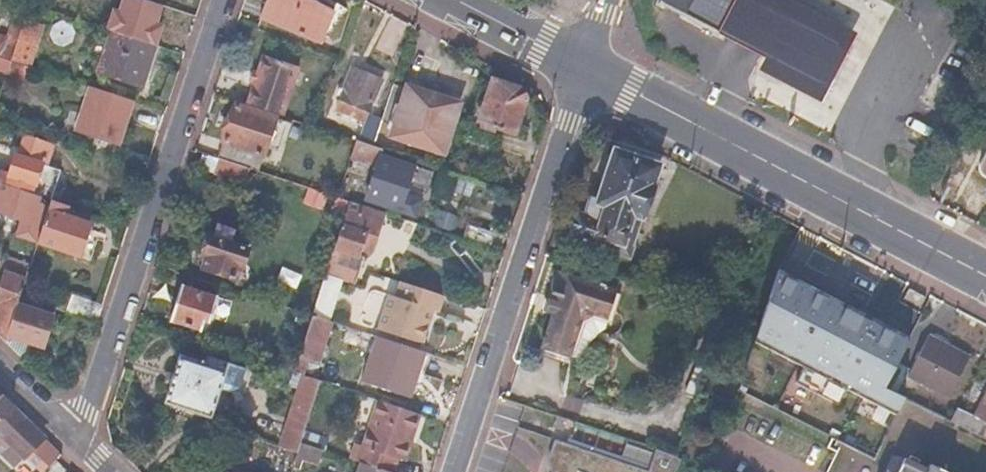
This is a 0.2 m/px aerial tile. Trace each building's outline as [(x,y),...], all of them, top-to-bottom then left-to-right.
[(147,0),(124,0),(114,31),(154,44),(161,25),(155,23),(161,4),(147,0)] [(310,0),(267,0),(260,17),(320,43),(332,11),(310,0)] [(664,2),(674,7),(724,32),(720,40),(739,49),(749,54),(826,93),(830,86),(844,57),(858,31),(796,0),(665,0),(664,2)] [(26,6),(24,13),(8,59),(28,66),(45,12),(26,6)] [(8,59),(24,13),(15,10),(5,40),(0,38),(0,57),(8,59)] [(114,31),(112,31),(98,72),(142,86),(156,45),(154,44),(114,31)] [(257,72),(253,82),(246,104),(281,116),(298,67),(263,56),(257,72)] [(5,69),(8,59),(0,57),(0,67),(5,69)] [(28,66),(8,59),(5,69),(4,73),(24,79),(28,66)] [(378,78),(349,67),(335,109),(365,119),(358,141),(373,146),(381,120),(366,115),(378,78)] [(257,72),(251,70),(248,80),(253,82),(257,72)] [(519,89),(493,80),(479,122),(514,133),(524,99),(519,89)] [(460,101),(406,83),(389,135),(443,153),(460,101)] [(131,99),(89,85),(75,131),(116,145),(131,99)] [(275,119),(233,105),(215,157),(220,158),(250,168),(253,169),(259,153),(262,154),(275,119)] [(351,155),(376,163),(365,199),(414,215),(419,199),(403,193),(413,165),(380,154),(381,148),(373,146),(358,141),(356,140),(351,155)] [(655,163),(614,151),(600,190),(596,189),(594,194),(590,193),(584,212),(577,210),(570,234),(596,242),(599,233),(621,241),(631,212),(641,216),(651,187),(648,185),(655,163)] [(14,152),(7,174),(0,171),(0,183),(39,195),(50,199),(59,167),(14,152)] [(250,168),(220,158),(216,172),(245,181),(250,168)] [(21,218),(15,237),(35,244),(36,242),(41,225),(35,223),(41,205),(36,203),(39,195),(0,183),(0,212),(21,218)] [(66,204),(50,199),(41,225),(36,242),(78,256),(81,247),(88,245),(90,240),(85,233),(89,223),(62,213),(66,204)] [(379,218),(346,208),(324,273),(352,282),(360,260),(350,257),(351,253),(354,254),(357,246),(368,250),(379,218)] [(641,216),(631,212),(621,241),(599,233),(596,242),(629,252),(641,216)] [(214,237),(210,236),(204,255),(207,256),(203,268),(234,278),(239,265),(243,266),(250,248),(244,246),(249,233),(220,223),(214,237)] [(493,232),(466,223),(461,237),(488,246),(493,232)] [(4,272),(0,284),(0,337),(3,340),(5,333),(19,293),(28,264),(3,256),(0,266),(0,271),(4,272)] [(908,335),(780,269),(752,343),(894,412),(903,394),(882,386),(908,335)] [(557,271),(549,299),(557,301),(543,349),(571,357),(583,318),(594,312),(607,317),(617,289),(557,271)] [(442,294),(400,280),(395,296),(389,293),(377,329),(421,343),(428,321),(426,320),(429,310),(431,311),(432,309),(437,310),(442,294)] [(230,301),(181,285),(170,320),(200,330),(203,321),(208,322),(210,315),(225,320),(230,301)] [(923,295),(907,286),(902,296),(918,304),(923,295)] [(19,293),(5,333),(26,340),(41,345),(54,306),(19,293)] [(100,306),(71,296),(67,310),(96,321),(100,306)] [(330,321),(311,314),(292,372),(301,375),(306,358),(316,361),(330,321)] [(5,333),(3,340),(21,356),(26,340),(5,333)] [(424,352),(376,336),(361,381),(409,397),(424,352)] [(966,357),(927,336),(907,374),(947,395),(966,357)] [(203,364),(179,355),(163,402),(209,417),(227,362),(206,356),(203,364)] [(321,381),(301,375),(282,431),(274,428),(269,443),(296,452),(300,442),(321,381)] [(951,418),(985,436),(985,391),(974,415),(957,406),(951,418)] [(16,468),(26,458),(44,437),(0,395),(0,452),(16,468)] [(375,399),(360,446),(352,443),(348,458),(374,467),(388,471),(391,471),(396,457),(403,460),(418,413),(375,399)] [(60,453),(44,437),(26,458),(39,470),(60,455),(60,453)] [(655,448),(648,470),(554,438),(547,456),(552,471),(673,471),(680,456),(655,448)] [(300,442),(296,452),(293,460),(317,468),(323,450),(300,442)] [(934,467),(932,471),(908,460),(902,471),(903,471),(944,471),(934,467)]
